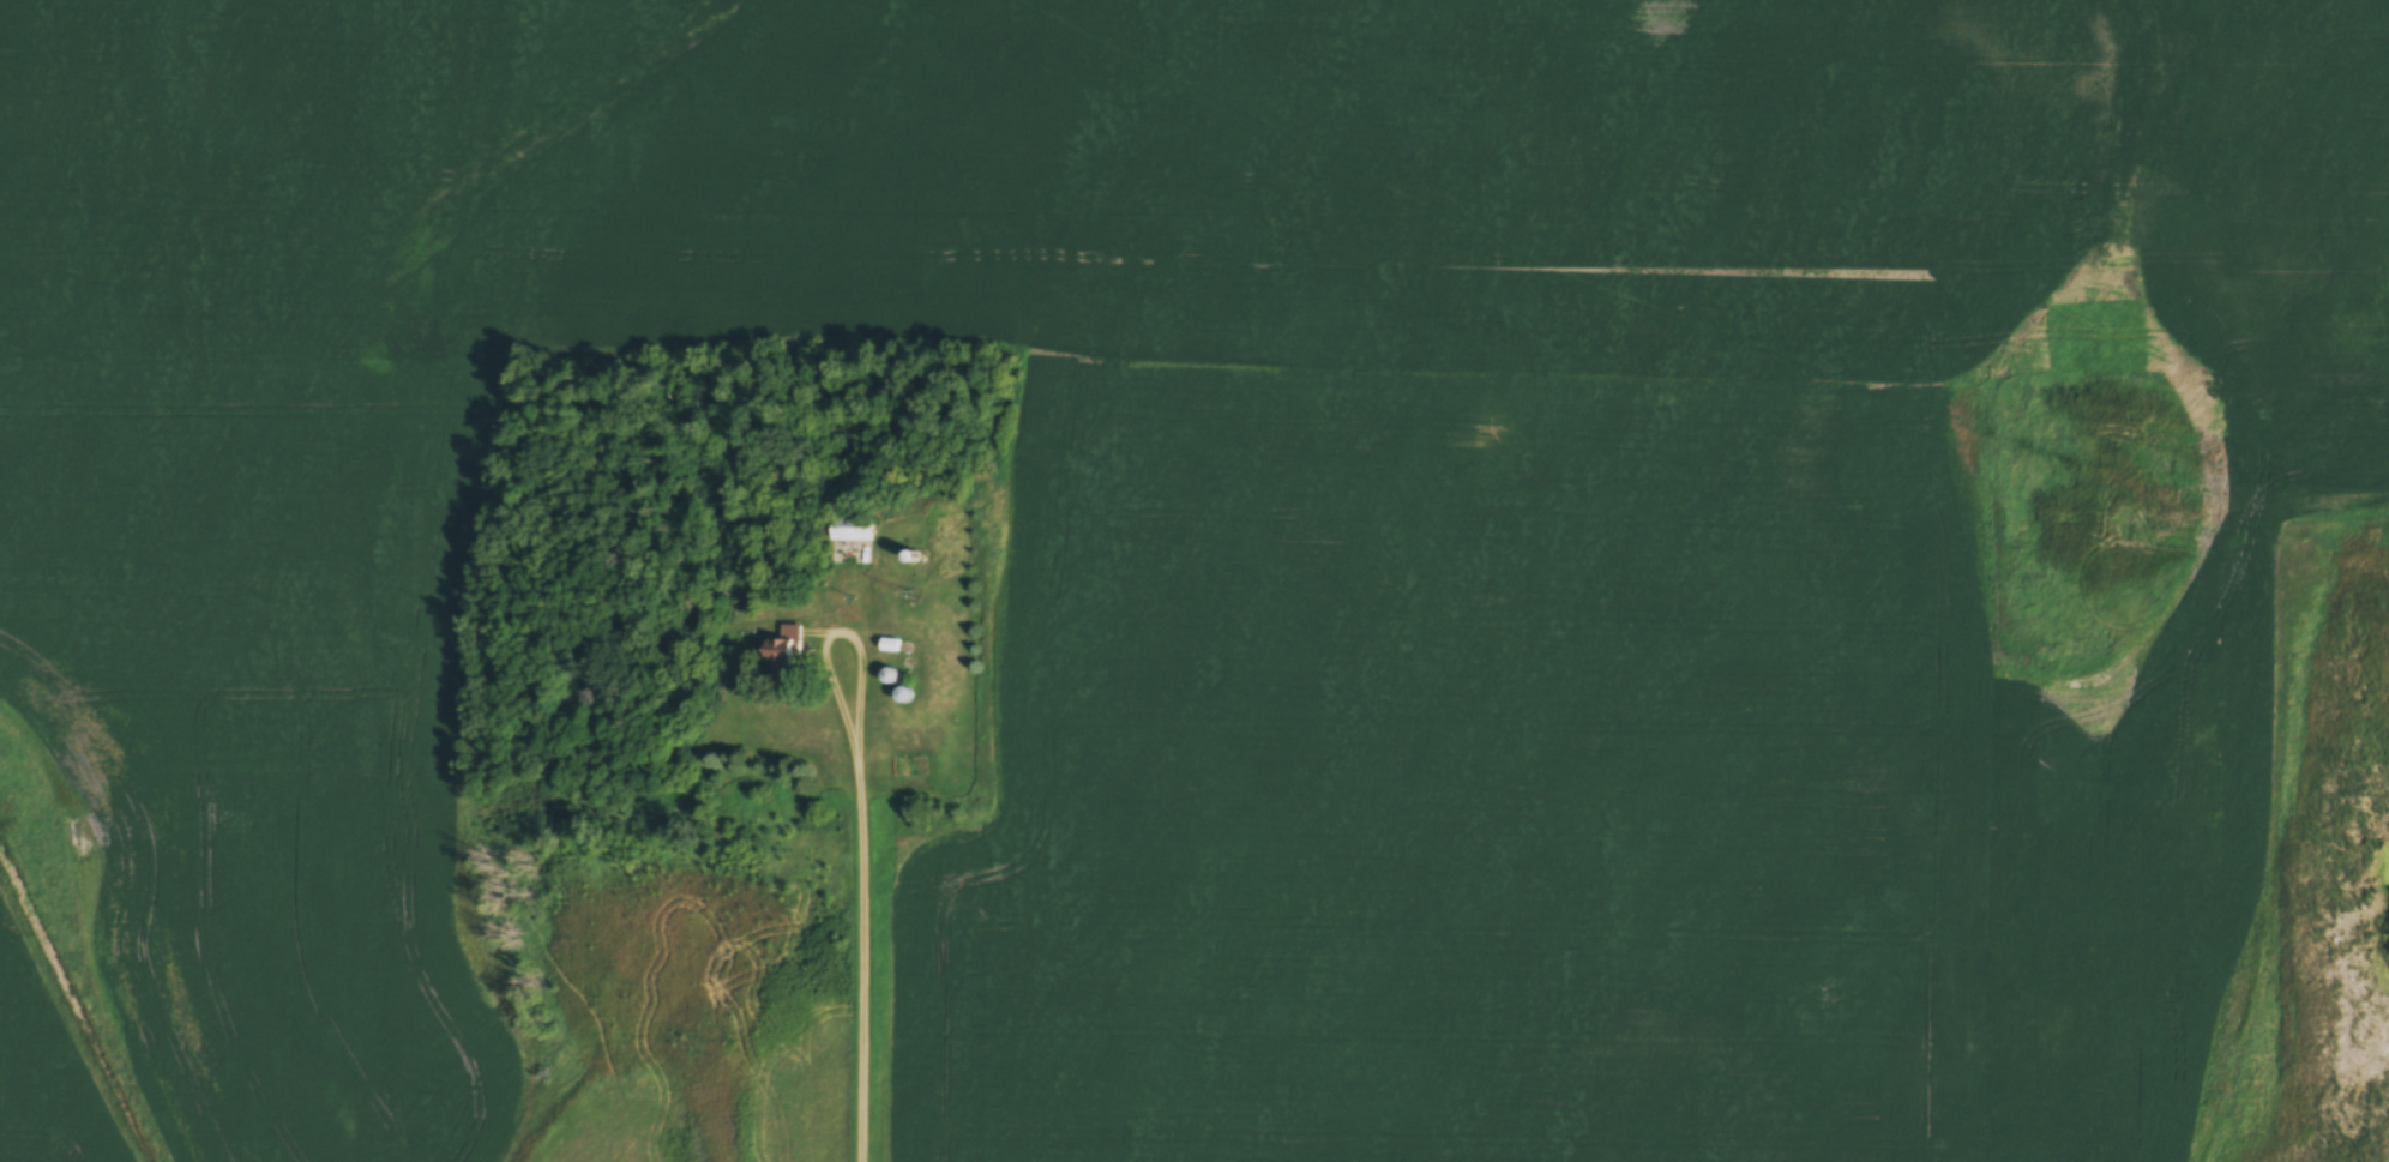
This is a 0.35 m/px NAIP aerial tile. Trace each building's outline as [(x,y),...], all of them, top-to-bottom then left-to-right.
[(799,626),(779,626),(779,644),(764,643),(763,665),(793,665),(793,642),(799,642),(799,626)]
